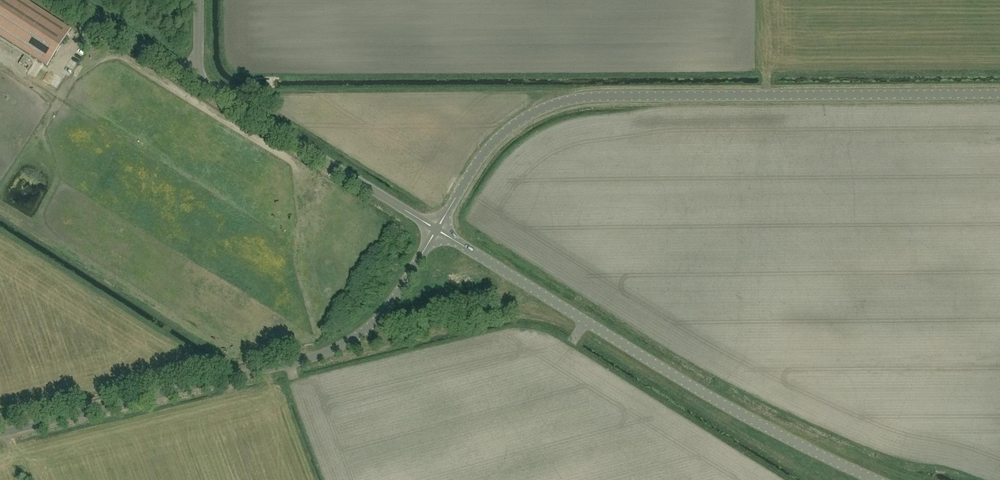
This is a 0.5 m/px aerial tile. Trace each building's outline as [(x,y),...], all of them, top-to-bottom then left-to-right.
[(23,0),(0,0),(0,38),(47,67),(57,51),(71,31),(23,0)]
